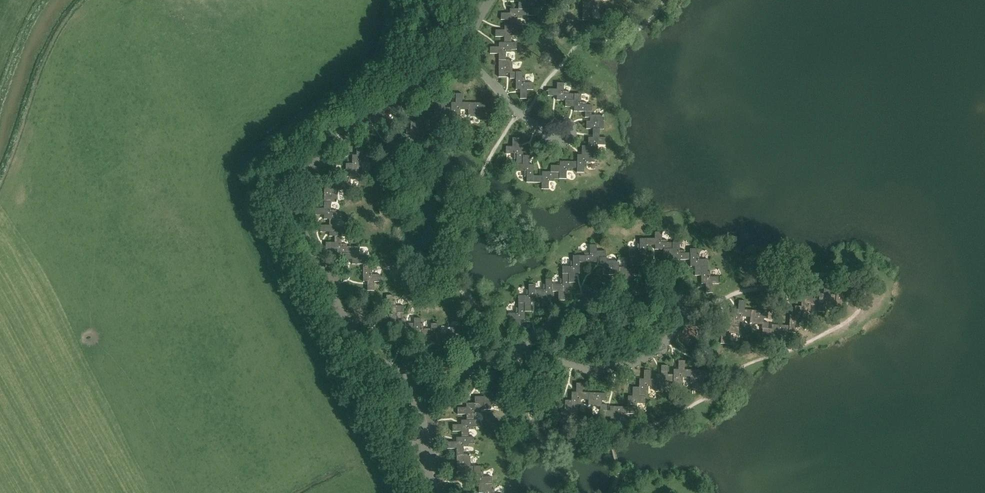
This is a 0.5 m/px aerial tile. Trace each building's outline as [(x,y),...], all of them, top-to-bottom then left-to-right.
[(528,3),(519,3),(519,9),(510,9),(510,13),(501,13),(501,20),(510,20),(510,26),(505,26),(505,30),(496,30),(496,37),(504,37),(504,43),(499,43),(499,47),(490,47),(490,54),(499,54),(499,77),(507,77),(507,73),(510,73),(510,78),(516,78),(516,89),(520,89),(520,98),(527,98),(527,89),(533,89),(533,82),(525,82),(526,78),(523,78),(523,72),(513,72),(513,59),(506,59),(506,52),(511,52),(511,49),(517,49),(517,43),(512,43),(512,35),(516,35),(517,33),(523,33),(523,26),(517,26),(517,18),(522,18),(522,16),(535,16),(535,8),(540,8),(540,5),(546,5),(546,0),(528,0),(528,3)] [(588,3),(584,3),(584,20),(591,20),(591,14),(594,14),(594,10),(602,10),(602,0),(588,0),(588,3)] [(564,84),(556,84),(556,90),(548,90),(547,97),(556,97),(556,101),(565,101),(565,107),(574,107),(574,112),(585,112),(585,118),(590,118),(590,121),(586,121),(586,129),(593,129),(593,137),(588,137),(588,146),(582,146),(582,155),(577,155),(577,162),(560,161),(560,166),(551,166),(551,172),(542,172),(542,176),(534,176),(534,165),(530,165),(530,156),(523,156),(524,147),(519,147),(519,138),(513,138),(513,147),(506,147),(506,154),(514,154),(514,159),(517,159),(517,172),(524,172),(524,177),(527,177),(527,183),(542,183),(542,189),(549,189),(549,181),(554,181),(554,179),(567,179),(567,171),(572,171),(572,168),(577,168),(577,172),(584,173),(584,167),(587,167),(587,162),(595,162),(595,149),(598,149),(598,145),(606,145),(606,138),(599,137),(600,129),(604,129),(604,115),(592,115),(592,105),(586,105),(586,103),(581,102),(581,95),(568,94),(568,92),(564,92),(564,84)] [(463,94),(456,94),(456,103),(451,103),(451,108),(445,108),(446,99),(439,99),(439,108),(434,108),(434,113),(428,113),(429,104),(422,104),(422,113),(417,113),(417,121),(411,121),(410,130),(406,130),(406,141),(388,140),(388,145),(379,145),(379,151),(388,152),(388,158),(395,158),(395,150),(400,150),(400,147),(413,148),(413,142),(415,142),(415,137),(423,137),(424,125),(426,125),(426,120),(434,120),(434,125),(441,125),(441,119),(443,120),(444,115),(451,115),(451,120),(458,120),(458,114),(461,114),(461,110),(468,110),(468,116),(480,117),(480,120),(487,120),(487,114),(482,114),(482,111),(486,111),(486,103),(463,103),(463,94)] [(364,146),(357,146),(357,155),(352,155),(352,164),(346,164),(346,173),(342,172),(341,184),(336,184),(336,189),(332,189),(332,185),(324,185),(324,208),(315,208),(315,215),(324,215),(324,219),(329,220),(329,225),(320,225),(320,232),(329,232),(329,236),(335,237),(335,242),(326,242),(326,249),(335,249),(335,253),(343,254),(343,260),(352,260),(352,264),(363,264),(363,282),(367,282),(367,291),(374,291),(374,282),(381,282),(381,275),(373,275),(373,270),(370,270),(370,258),(364,258),(364,255),(359,255),(359,247),(347,247),(347,244),(342,244),(342,237),(347,237),(347,230),(341,230),(341,227),(337,227),(337,220),(342,220),(342,213),(336,213),(336,210),(331,210),(331,203),(338,203),(338,190),(348,190),(348,184),(351,184),(351,180),(359,180),(359,167),(362,167),(362,162),(370,162),(370,155),(363,155),(364,146)] [(663,240),(663,232),(655,232),(655,238),(640,239),(640,245),(637,245),(637,249),(629,250),(630,262),(627,262),(627,267),(619,267),(619,261),(607,261),(607,257),(606,257),(606,251),(597,251),(597,244),(590,245),(590,253),(585,253),(586,255),(573,256),(573,262),(571,262),(571,266),(563,266),(563,279),(560,279),(560,284),(553,284),(553,279),(546,279),(546,285),(543,285),(543,290),(536,290),(536,284),(529,285),(529,291),(526,291),(527,295),(519,296),(519,308),(516,308),(516,313),(508,313),(508,321),(514,320),(514,329),(521,329),(521,320),(525,320),(525,312),(532,311),(532,303),(536,302),(536,297),(542,297),(542,306),(549,306),(549,297),(553,297),(553,291),(559,291),(559,300),(566,300),(565,291),(570,291),(570,283),(576,282),(576,273),(580,273),(580,262),(597,262),(597,258),(600,258),(600,263),(606,263),(606,267),(602,267),(602,275),(625,274),(625,283),(632,283),(632,274),(636,274),(636,266),(643,266),(643,257),(647,256),(647,245),(655,245),(655,250),(664,249),(664,256),(673,256),(673,260),(691,260),(691,267),(695,267),(695,276),(701,276),(701,284),(706,284),(706,293),(713,293),(713,284),(719,284),(719,277),(711,277),(711,272),(708,272),(708,259),(700,260),(700,255),(697,255),(697,249),(690,249),(690,253),(685,253),(685,250),(680,250),(680,242),(667,243),(667,240),(663,240)] [(848,281),(841,280),(841,289),(836,289),(836,294),(830,294),(831,285),(824,285),(823,294),(819,293),(819,299),(813,298),(814,289),(807,289),(806,298),(802,298),(801,306),(795,306),(794,315),(790,314),(789,325),(772,324),(772,329),(769,328),(769,322),(764,322),(764,319),(768,319),(768,311),(745,310),(746,301),(739,300),(738,309),(734,309),(733,317),(727,317),(726,326),(722,326),(720,344),(727,344),(728,338),(731,338),(731,334),(739,334),(740,321),(742,321),(743,317),(750,317),(750,324),(762,325),(762,328),(763,328),(762,335),(771,335),(771,342),(778,342),(779,334),(783,334),(783,332),(796,333),(796,327),(799,327),(799,322),(807,323),(808,310),(811,310),(811,305),(818,306),(818,311),(825,311),(825,306),(828,306),(828,301),(836,301),(835,307),(842,307),(842,301),(845,301),(845,297),(853,297),(854,290),(848,290),(848,281)] [(394,301),(394,296),(387,296),(386,313),(391,313),(391,322),(397,322),(397,331),(401,331),(401,340),(408,340),(408,331),(414,331),(414,336),(418,336),(418,345),(425,345),(425,336),(431,336),(431,342),(435,342),(435,351),(442,351),(442,342),(465,342),(465,334),(462,334),(462,330),(467,330),(467,324),(460,324),(460,328),(448,328),(448,334),(441,334),(441,330),(438,330),(438,324),(431,324),(431,329),(424,329),(424,324),(421,324),(421,318),(414,318),(414,324),(407,323),(407,319),(404,319),(404,306),(396,306),(397,301),(394,301)] [(685,361),(678,360),(678,369),(674,369),(673,375),(668,374),(668,365),(661,365),(661,374),(656,374),(656,379),(650,379),(651,370),(644,370),(644,379),(639,379),(639,387),(633,387),(632,396),(628,396),(627,407),(610,406),(610,411),(607,410),(607,405),(602,404),(602,401),(606,401),(606,393),(583,392),(583,383),(576,383),(576,392),(572,392),(571,400),(565,400),(564,409),(560,409),(559,427),(566,427),(566,421),(569,421),(569,417),(577,417),(578,404),(581,404),(581,400),(588,400),(588,406),(600,407),(600,411),(601,411),(601,417),(609,417),(609,424),(616,424),(617,416),(621,416),(622,414),(634,414),(634,408),(637,408),(637,403),(645,404),(646,391),(648,391),(648,386),(656,387),(656,392),(663,392),(663,386),(665,386),(666,382),(673,382),(673,387),(680,387),(680,381),(683,382),(683,377),(690,377),(690,384),(702,384),(702,388),(709,388),(709,382),(704,382),(704,378),(708,378),(708,371),(685,370),(685,361)] [(502,392),(484,392),(484,397),(475,397),(475,403),(467,403),(467,407),(458,408),(458,414),(467,414),(467,420),(461,420),(461,425),(453,425),(453,432),(461,431),(462,437),(456,437),(456,442),(447,442),(448,449),(456,449),(457,472),(464,472),(464,468),(468,468),(468,473),(474,473),(474,484),(478,484),(478,492),(485,492),(494,492),(494,489),(491,489),(491,477),(483,477),(483,472),(481,472),(480,466),(470,466),(470,454),(464,454),(464,447),(468,447),(468,444),(474,444),(474,437),(469,437),(469,430),(473,430),(473,427),(479,427),(479,420),(474,420),(474,413),(479,412),(478,410),(491,410),(491,402),(496,402),(496,399),(502,399),(502,392)]
